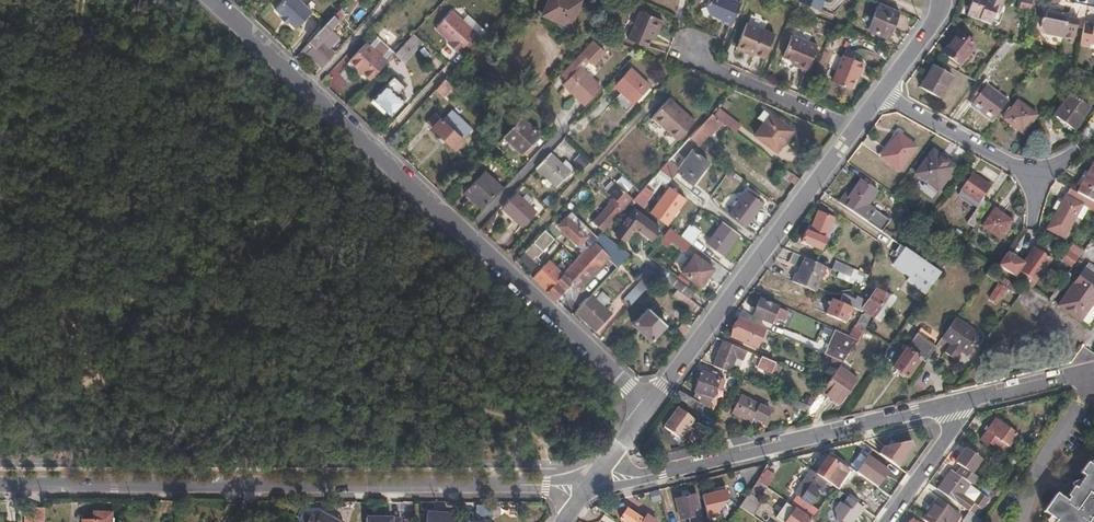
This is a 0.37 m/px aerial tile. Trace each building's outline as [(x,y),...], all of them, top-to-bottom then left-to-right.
[(297,0),(283,0),(273,10),(280,17),(287,23),(295,30),(310,12),(297,0)] [(581,2),(576,0),(549,0),(546,6),(541,18),(569,29),(581,2)] [(739,4),(730,0),(707,0),(704,8),(706,16),(718,20),(720,24),(729,28),(739,4)] [(825,0),(800,0),(799,3),(820,12),(825,0)] [(1005,0),(972,0),(967,12),(991,23),(993,18),(995,13),(1000,11),(1005,0)] [(1032,0),(1021,0),(1019,10),(1029,12),(1032,0)] [(569,29),(541,18),(546,6),(542,5),(536,20),(568,33),(569,29)] [(892,33),(900,14),(882,6),(878,5),(866,30),(887,39),(890,32),(892,33)] [(1072,42),(1076,19),(1066,18),(1066,13),(1047,10),(1046,14),(1043,16),(1043,19),(1039,19),(1037,27),(1042,33),(1069,38),(1069,41),(1072,42)] [(999,21),(1002,12),(1000,11),(995,13),(993,18),(999,21)] [(656,35),(661,22),(639,13),(627,42),(645,50),(649,42),(652,34),(656,35)] [(287,23),(280,17),(279,19),(286,25),(287,23)] [(325,49),(336,37),(329,30),(338,21),(333,17),(299,52),(305,57),(307,55),(313,61),(311,63),(314,66),(316,64),(321,68),(328,60),(331,55),(325,49)] [(1092,21),(1092,24),(1083,22),(1078,46),(1089,47),(1089,45),(1093,46),(1093,21),(1092,21)] [(465,46),(471,40),(458,26),(454,30),(452,32),(441,22),(425,38),(425,39),(439,53),(449,63),(455,69),(471,52),(465,46)] [(764,60),(775,35),(747,23),(738,42),(747,46),(744,52),(764,60)] [(958,64),(974,44),(958,32),(941,51),(958,64)] [(413,35),(394,51),(403,61),(422,45),(413,35)] [(807,72),(818,47),(793,37),(784,58),(793,62),(800,65),(798,68),(807,72)] [(744,52),(747,46),(738,42),(736,48),(744,52)] [(387,63),(366,43),(349,61),(370,81),(387,63)] [(600,91),(580,73),(587,65),(591,69),(604,55),(591,43),(564,72),(570,77),(565,83),(561,87),(584,108),(600,91)] [(991,70),(1007,48),(1002,44),(986,66),(991,70)] [(863,71),(867,62),(855,57),(857,52),(848,49),(846,53),(845,53),(834,80),(853,87),(857,77),(860,70),(863,71)] [(449,63),(439,53),(437,56),(447,66),(449,63)] [(938,99),(950,76),(929,66),(918,88),(938,99)] [(636,106),(651,89),(631,71),(615,89),(636,106)] [(570,77),(564,72),(559,77),(565,83),(570,77)] [(404,102),(396,95),(404,87),(393,77),(385,84),(372,99),(390,116),(404,102)] [(993,122),(1007,102),(986,86),(988,82),(984,79),(975,91),(979,94),(970,106),(993,122)] [(442,104),(455,90),(445,80),(431,95),(442,104)] [(1074,129),(1090,108),(1070,93),(1054,113),(1062,120),(1074,129)] [(676,142),(694,123),(670,99),(652,118),(676,142)] [(1021,133),(1034,114),(1016,101),(1002,119),(1021,133)] [(463,139),(471,129),(451,110),(442,121),(435,115),(426,124),(454,151),(463,141),(463,139)] [(738,126),(717,110),(712,115),(715,118),(718,120),(720,123),(733,132),(738,126)] [(780,143),(790,130),(770,114),(769,115),(763,110),(757,118),(763,123),(754,136),(776,153),(782,145),(780,143)] [(697,147),(720,123),(718,120),(715,118),(712,115),(689,140),(697,147)] [(520,155),(539,136),(520,118),(502,138),(506,141),(514,148),(520,155)] [(784,146),(794,132),(790,130),(780,143),(782,145),(784,146)] [(897,171),(914,148),(896,136),(879,158),(897,171)] [(692,185),(709,162),(692,150),(678,167),(669,161),(661,170),(674,180),(681,170),(684,173),(681,177),(692,185)] [(937,191),(954,168),(931,152),(914,174),(937,191)] [(570,173),(563,167),(550,155),(536,170),(538,171),(556,188),(570,173)] [(590,166),(580,156),(574,161),(585,171),(590,166)] [(574,169),(567,162),(563,167),(570,173),(574,169)] [(1093,202),(1093,165),(1091,164),(1076,192),(1085,198),(1093,202)] [(481,209),(500,187),(486,174),(465,194),(481,209)] [(980,200),(988,188),(970,175),(960,191),(977,203),(974,208),(977,209),(967,224),(973,228),(989,206),(980,200)] [(650,193),(661,182),(655,176),(644,187),(650,193)] [(869,204),(876,193),(859,182),(850,195),(846,192),(839,203),(882,231),(890,218),(869,204)] [(601,233),(630,202),(632,199),(615,183),(606,192),(613,198),(591,223),(601,233)] [(638,207),(650,193),(644,187),(639,193),(632,199),(630,202),(638,207)] [(1075,217),(1085,198),(1076,192),(1069,189),(1047,229),(1063,238),(1075,217)] [(668,221),(682,201),(667,190),(653,210),(668,221)] [(974,208),(977,203),(960,191),(957,195),(974,208)] [(744,230),(763,205),(747,194),(729,218),(744,230)] [(537,214),(517,195),(503,210),(524,228),(537,214)] [(553,205),(544,197),(539,202),(548,210),(553,205)] [(1075,217),(1081,220),(1087,209),(1093,213),(1093,202),(1085,198),(1075,217)] [(820,250),(835,213),(819,207),(810,230),(806,229),(800,243),(820,250)] [(1000,239),(1012,222),(994,210),(982,227),(1000,239)] [(658,232),(632,211),(614,236),(624,243),(633,231),(650,243),(658,232)] [(592,243),(566,219),(560,225),(586,249),(592,243)] [(723,258),(740,235),(724,224),(707,247),(723,258)] [(690,245),(700,232),(690,225),(680,238),(690,245)] [(690,245),(680,238),(669,230),(663,237),(685,253),(690,245)] [(536,258),(553,240),(544,232),(518,259),(532,270),(540,261),(536,258)] [(578,289),(605,261),(616,270),(628,257),(599,236),(597,237),(592,243),(586,249),(577,259),(570,266),(563,273),(546,291),(555,300),(571,283),(578,289)] [(1030,288),(1049,260),(1039,254),(1041,251),(1034,246),(1022,264),(1014,276),(1027,286),(1030,288)] [(943,271),(906,247),(899,257),(894,265),(909,276),(929,290),(938,277),(943,271)] [(577,259),(567,250),(561,257),(570,266),(577,259)] [(1072,266),(1078,258),(1067,251),(1062,259),(1072,266)] [(998,266),(1014,276),(1022,264),(1007,254),(998,266)] [(713,270),(695,256),(682,274),(700,288),(707,279),(713,270)] [(811,291),(822,266),(801,257),(791,282),(811,291)] [(864,284),(868,275),(834,261),(831,270),(864,284)] [(1093,304),(1093,268),(1088,263),(1066,295),(1058,306),(1081,322),(1093,304)] [(546,291),(563,273),(556,266),(551,271),(544,265),(532,279),(546,291)] [(1011,291),(1015,286),(998,275),(994,279),(999,283),(993,291),(1001,297),(1006,288),(1008,288),(1011,291)] [(630,307),(649,287),(641,281),(623,300),(630,307)] [(1038,316),(1049,300),(1030,288),(1027,286),(1016,301),(1038,316)] [(874,318),(890,296),(873,288),(865,302),(855,298),(853,302),(839,295),(837,302),(854,309),(874,318)] [(695,305),(676,292),(672,298),(691,311),(695,305)] [(844,324),(850,309),(828,300),(821,315),(844,324)] [(773,320),(778,310),(759,302),(752,318),(771,326),(771,325),(773,320)] [(604,321),(597,314),(598,312),(594,309),(593,310),(584,303),(576,312),(596,330),(604,321)] [(667,323),(649,307),(633,325),(651,341),(667,323)] [(783,324),(787,314),(778,310),(773,320),(776,321),(783,324)] [(859,339),(865,330),(863,328),(864,323),(859,321),(862,315),(853,312),(849,322),(855,324),(850,335),(859,339)] [(756,349),(764,330),(738,318),(730,337),(756,349)] [(966,358),(980,338),(954,319),(940,340),(949,346),(944,354),(953,360),(958,352),(966,358)] [(681,342),(692,327),(684,322),(679,330),(674,336),(681,342)] [(938,343),(918,329),(915,334),(934,347),(938,343)] [(841,363),(858,340),(834,330),(823,354),(825,355),(841,363)] [(924,363),(934,347),(915,334),(905,349),(920,360),(924,363)] [(729,372),(734,358),(741,361),(745,351),(726,343),(723,353),(719,351),(713,366),(729,372)] [(906,378),(920,360),(905,349),(891,367),(906,378)] [(839,366),(841,363),(825,355),(821,361),(837,368),(839,366)] [(778,368),(772,366),(773,363),(761,358),(757,368),(770,373),(771,369),(777,371),(778,368)] [(841,405),(859,380),(839,366),(837,368),(825,385),(821,390),(841,405)] [(825,383),(829,374),(815,368),(811,376),(825,383)] [(715,390),(720,380),(698,370),(689,389),(686,395),(694,399),(698,402),(699,399),(704,402),(706,397),(706,398),(711,388),(715,390)] [(690,407),(694,399),(686,395),(678,391),(675,398),(690,407)] [(748,415),(755,403),(736,393),(727,409),(746,419),(748,415)] [(809,407),(778,394),(775,401),(805,413),(809,407)] [(766,409),(755,403),(748,415),(760,421),(766,409)] [(680,440),(694,421),(678,409),(664,429),(680,440)] [(1008,447),(1018,434),(995,418),(980,440),(988,445),(989,443),(991,443),(997,447),(1000,442),(1008,447)] [(900,469),(914,449),(913,442),(885,448),(879,455),(896,467),(900,469)] [(971,473),(981,458),(967,448),(957,462),(962,467),(971,473)] [(896,467),(879,455),(873,464),(890,475),(896,467)] [(835,488),(847,470),(828,457),(816,475),(826,482),(835,488)] [(1093,466),(1087,461),(1079,472),(1083,475),(1082,476),(1065,499),(1054,491),(1041,509),(1054,518),(1052,521),(1054,521),(1093,521),(1093,465),(1093,466)] [(963,495),(976,476),(971,473),(962,467),(957,475),(951,471),(937,490),(968,511),(975,516),(988,497),(980,492),(974,502),(963,495)] [(810,506),(826,482),(816,475),(811,471),(795,495),(810,506)] [(772,491),(778,482),(771,477),(768,481),(760,476),(757,481),(772,491)] [(753,515),(763,501),(749,491),(740,506),(753,515)] [(701,517),(696,495),(689,497),(682,498),(675,500),(679,517),(690,515),(691,520),(701,518),(701,517)] [(961,512),(939,496),(924,517),(931,521),(953,521),(961,512)] [(865,509),(849,497),(844,505),(841,503),(840,503),(835,510),(838,521),(853,521),(856,515),(858,516),(860,517),(865,509)] [(776,516),(783,521),(794,507),(787,502),(776,516)] [(343,521),(313,506),(305,521),(343,521)] [(493,517),(493,506),(477,506),(476,516),(493,517)] [(33,509),(25,509),(25,521),(33,521),(33,509)] [(42,509),(33,509),(33,521),(42,521),(42,509)] [(646,516),(643,521),(627,510),(620,519),(624,521),(656,521),(646,516)] [(794,510),(786,521),(812,521),(794,510)] [(982,521),(975,516),(968,511),(962,520),(964,521),(982,521)] [(92,521),(102,521),(111,521),(111,512),(92,512),(92,521)] [(427,512),(426,521),(458,521),(458,515),(448,515),(448,514),(427,512)]
